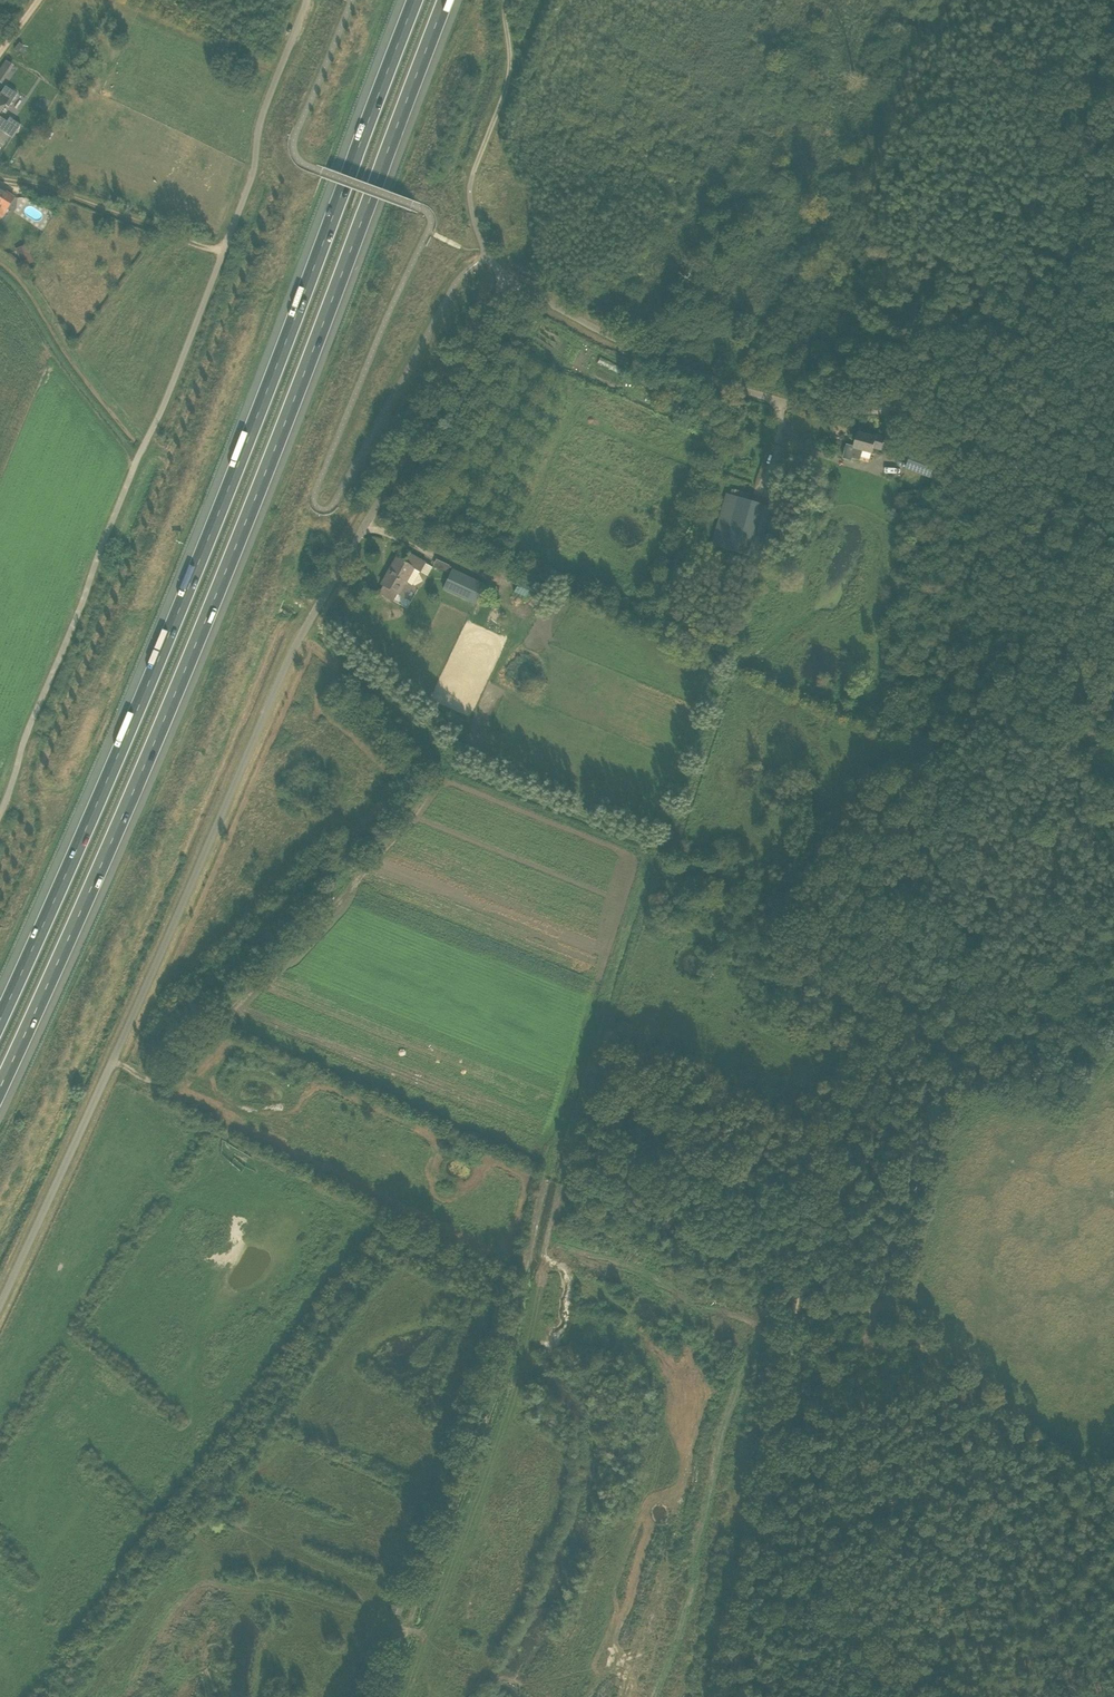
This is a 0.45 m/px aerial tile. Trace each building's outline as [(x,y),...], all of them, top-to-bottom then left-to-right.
[(18,53),(24,45),(19,42),(14,49),(18,53)] [(15,65),(7,59),(0,68),(0,81),(2,83),(15,65)] [(6,105),(9,107),(18,93),(6,86),(1,93),(0,93),(0,114),(6,105)] [(13,138),(21,125),(10,117),(8,121),(2,130),(13,138)] [(9,207),(15,197),(0,188),(0,216),(2,217),(9,207)] [(19,257),(29,253),(25,245),(16,249),(19,257)] [(853,458),(857,459),(861,461),(862,457),(870,459),(872,453),(873,453),(874,448),(882,450),(886,437),(869,432),(868,435),(859,433),(855,448),(856,448),(853,458)] [(947,456),(915,445),(906,468),(938,480),(947,456)] [(731,493),(745,497),(746,492),(732,488),(731,493)] [(764,505),(726,493),(711,544),(749,556),(764,507),(764,505)] [(405,561),(396,558),(397,559),(393,567),(393,568),(391,572),(389,571),(381,584),(383,585),(379,593),(387,597),(391,590),(406,598),(413,586),(406,582),(414,568),(421,571),(426,563),(410,554),(406,562),(405,561)] [(434,565),(447,572),(451,566),(437,558),(434,565)] [(452,571),(441,590),(470,606),(481,587),(452,571)] [(456,663),(462,665),(471,639),(458,635),(448,665),(455,667),(456,663)]
